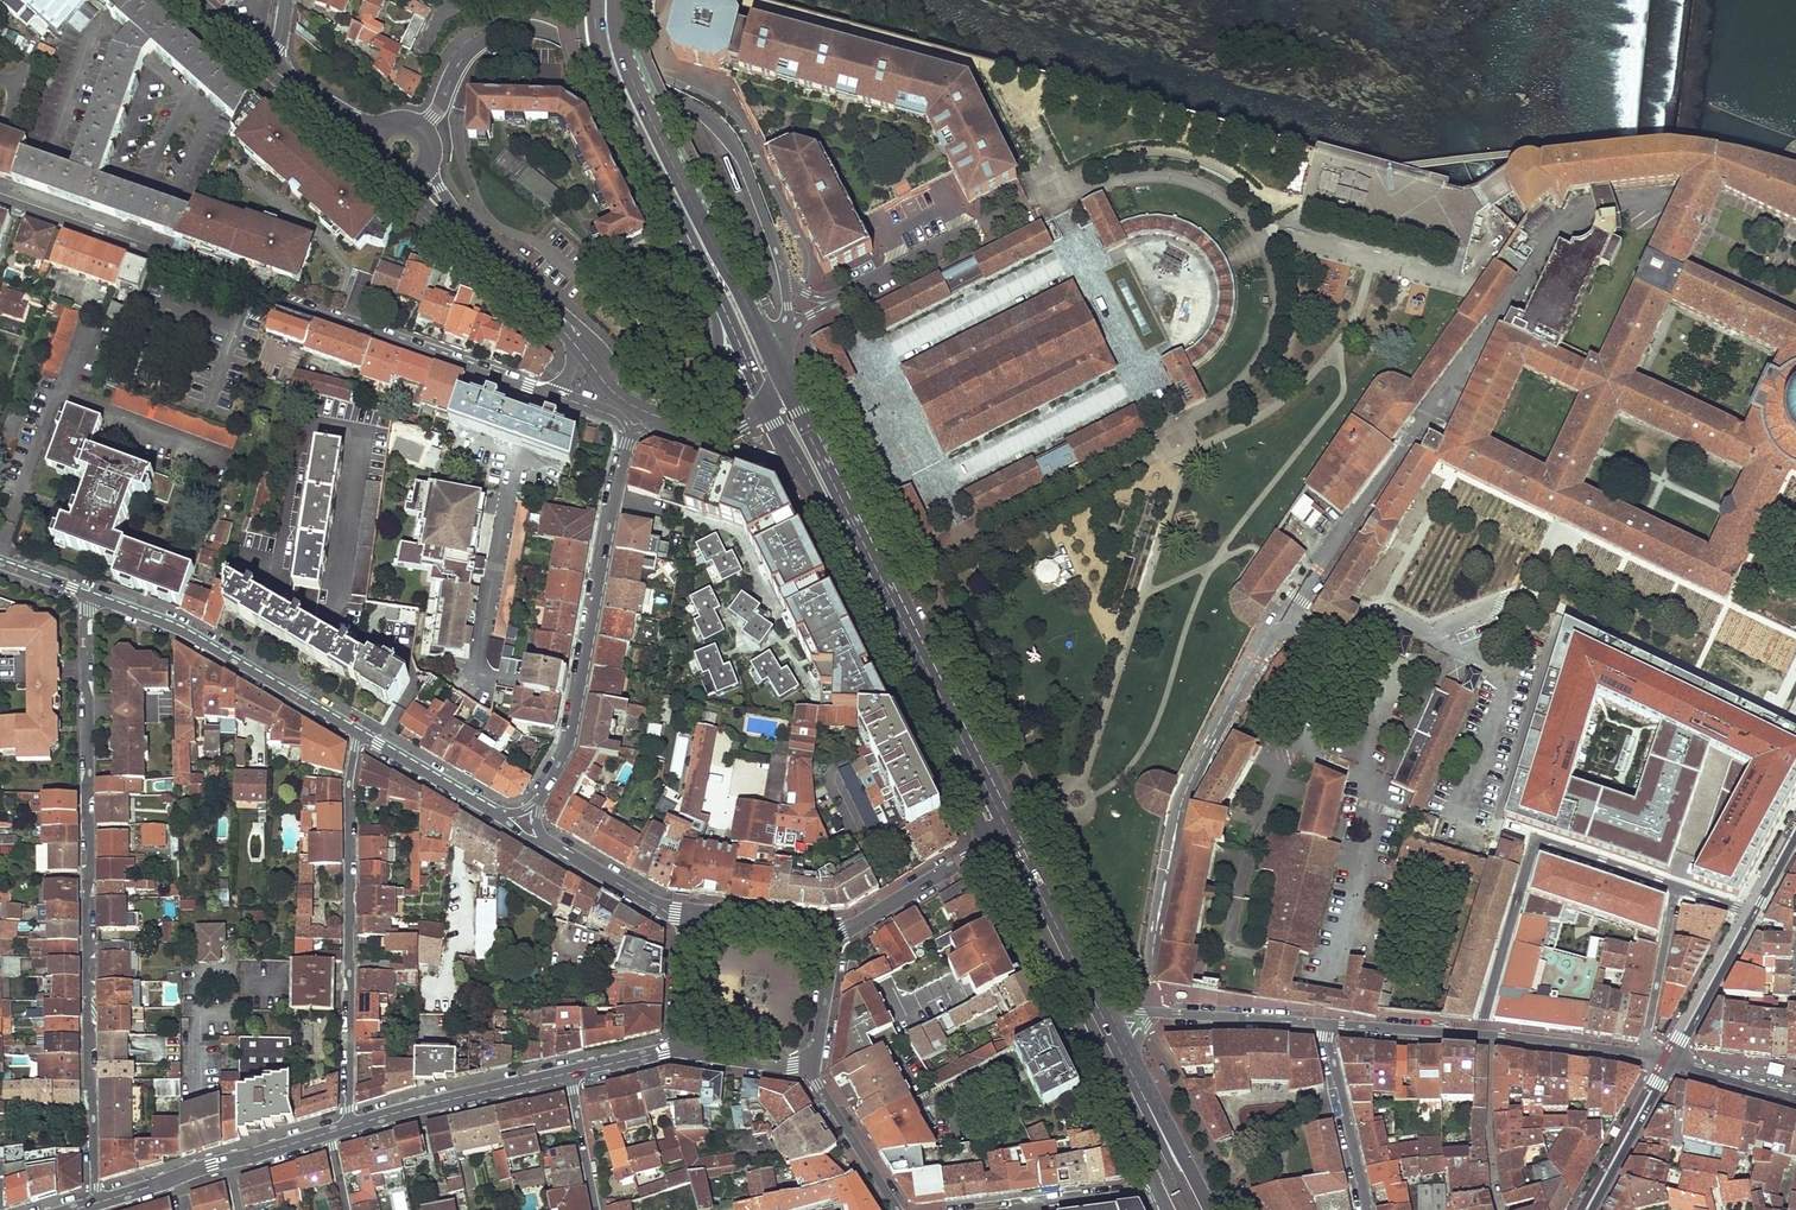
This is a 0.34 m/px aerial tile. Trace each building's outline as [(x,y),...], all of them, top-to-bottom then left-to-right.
[(20,19),(29,8),(38,16),(50,27),(48,30),(61,41),(66,27),(85,3),(88,0),(0,0),(0,1),(20,19)] [(14,182),(120,219),(174,238),(189,211),(102,181),(144,59),(153,50),(236,121),(251,93),(144,0),(96,0),(132,31),(114,51),(73,170),(23,154),(16,176),(14,182)] [(225,8),(232,0),(216,0),(225,8)] [(343,16),(349,0),(315,0),(314,3),(343,16)] [(373,24),(385,0),(360,0),(358,4),(365,8),(361,18),(373,24)] [(413,14),(426,20),(431,10),(414,2),(409,11),(413,14)] [(953,171),(969,202),(1017,178),(1010,164),(1004,153),(999,155),(995,148),(1000,145),(985,115),(977,120),(973,112),(981,107),(969,83),(953,78),(952,81),(945,79),(945,76),(930,72),(929,79),(918,75),(918,74),(906,71),(908,66),(893,62),(893,65),(885,63),(886,60),(871,56),(870,62),(858,58),(848,55),(849,50),(834,46),(834,48),(826,46),(827,44),(813,40),(811,45),(799,42),(800,40),(788,37),(789,33),(775,29),(774,31),(767,29),(767,27),(752,23),(751,28),(740,25),(740,27),(728,24),(731,13),(695,3),(693,2),(681,9),(671,47),(677,59),(715,69),(717,64),(726,59),(731,61),(732,56),(743,59),(741,67),(739,71),(776,82),(777,78),(780,70),(791,73),(802,76),(800,85),(799,88),(836,98),(837,95),(839,86),(850,89),(861,92),(859,101),(858,104),(895,114),(896,111),(898,102),(909,105),(922,109),(927,120),(929,123),(939,143),(942,142),(949,138),(957,152),(949,156),(946,157),(953,171)] [(28,141),(27,143),(41,147),(77,38),(83,29),(97,13),(85,3),(66,27),(61,41),(45,88),(28,141)] [(38,16),(29,8),(20,19),(29,27),(38,16)] [(740,27),(740,25),(734,13),(731,13),(728,24),(740,27)] [(410,22),(421,28),(426,20),(413,14),(410,22)] [(361,18),(358,23),(370,29),(373,24),(361,18)] [(375,70),(386,80),(404,48),(370,29),(358,23),(353,20),(350,30),(345,43),(344,46),(355,54),(359,41),(383,53),(375,70)] [(410,25),(402,44),(411,48),(419,29),(410,25)] [(333,34),(345,43),(350,30),(339,26),(333,34)] [(21,46),(24,36),(9,31),(5,42),(21,46)] [(800,40),(799,42),(811,45),(813,40),(801,36),(800,40)] [(858,58),(860,53),(849,50),(848,55),(858,58)] [(870,62),(871,56),(860,53),(858,58),(870,62)] [(731,61),(730,63),(741,67),(743,59),(732,56),(731,61)] [(731,61),(726,59),(717,64),(715,69),(718,70),(724,67),(730,63),(731,61)] [(919,69),(908,66),(906,71),(918,74),(919,69)] [(421,76),(404,68),(395,87),(412,101),(421,76)] [(930,72),(919,69),(918,74),(918,75),(929,79),(930,72)] [(777,78),(788,81),(791,73),(780,70),(777,78)] [(802,76),(791,73),(788,81),(800,85),(802,76)] [(850,89),(839,86),(837,95),(848,98),(850,89)] [(848,98),(859,101),(861,92),(850,89),(848,98)] [(234,125),(227,139),(355,250),(387,214),(251,93),(236,121),(234,125)] [(608,250),(644,231),(638,218),(614,171),(585,114),(563,99),(549,99),(515,99),(472,98),(470,138),(491,139),(491,119),(559,120),(569,127),(617,223),(599,233),(608,250)] [(896,111),(907,114),(909,105),(898,102),(896,111)] [(924,118),(927,120),(922,109),(909,105),(907,114),(924,118)] [(977,120),(985,115),(981,107),(973,112),(977,120)] [(220,119),(180,198),(192,204),(194,202),(196,198),(227,139),(234,125),(220,119)] [(6,179),(7,173),(16,176),(23,154),(27,143),(28,141),(0,132),(0,177),(6,179)] [(942,142),(949,156),(957,152),(949,138),(942,142)] [(825,275),(873,250),(857,220),(856,220),(850,223),(848,218),(853,215),(854,214),(845,195),(844,196),(841,197),(836,188),(839,186),(840,186),(830,167),(829,168),(825,170),(822,164),(826,162),(825,158),(820,160),(816,152),(817,150),(789,143),(770,152),(764,155),(775,177),(778,175),(785,190),(782,191),(792,210),(797,208),(799,212),(802,217),(797,220),(806,239),(809,237),(817,252),(814,253),(825,275)] [(1004,153),(1000,145),(995,148),(999,155),(1004,153)] [(1597,195),(1606,194),(1682,184),(1687,148),(1664,146),(1539,159),(1568,197),(1588,196),(1597,195)] [(1721,150),(1716,150),(1700,149),(1687,148),(1682,184),(1670,209),(1661,230),(1640,274),(1633,291),(1598,366),(1593,363),(1588,361),(1560,348),(1597,267),(1609,273),(1620,248),(1611,244),(1614,237),(1619,236),(1619,232),(1618,221),(1609,202),(1606,194),(1597,195),(1588,196),(1590,205),(1594,223),(1590,238),(1570,246),(1568,251),(1558,247),(1524,320),(1511,314),(1502,330),(1500,330),(1447,443),(1428,435),(1420,452),(1416,450),(1315,612),(1350,633),(1362,614),(1350,607),(1384,551),(1386,552),(1393,541),(1400,530),(1398,529),(1436,467),(1454,475),(1531,511),(1556,522),(1567,527),(1628,555),(1693,585),(1728,602),(1791,468),(1781,463),(1772,454),(1763,442),(1759,429),(1759,417),(1759,412),(1752,408),(1742,430),(1689,405),(1636,379),(1646,358),(1660,328),(1670,308),(1776,357),(1770,370),(1779,374),(1787,368),(1795,363),(1795,323),(1749,301),(1715,285),(1686,272),(1704,234),(1721,196),(1731,201),(1741,206),(1758,214),(1775,221),(1795,231),(1795,170),(1767,162),(1721,150)] [(822,151),(817,150),(816,152),(820,160),(825,158),(822,153),(822,151)] [(1513,160),(1507,167),(1505,176),(1506,184),(1508,189),(1514,198),(1527,217),(1539,208),(1540,206),(1548,200),(1557,211),(1568,197),(1539,159),(1533,159),(1525,157),(1519,157),(1513,160)] [(503,172),(543,204),(552,192),(514,161),(503,172)] [(1311,168),(1303,166),(1297,187),(1302,188),(1303,184),(1307,185),(1311,168)] [(1505,176),(1507,167),(1491,177),(1463,193),(1467,203),(1457,240),(1470,243),(1477,214),(1491,208),(1495,212),(1514,198),(1508,189),(1506,184),(1505,176)] [(16,176),(7,173),(6,179),(14,182),(16,176)] [(902,202),(912,197),(911,195),(910,193),(906,195),(900,198),(902,200),(902,202)] [(1083,205),(1107,252),(1126,243),(1125,240),(1141,235),(1155,234),(1169,235),(1181,240),(1197,250),(1207,263),(1214,277),(1217,298),(1215,314),(1208,330),(1201,339),(1197,344),(1182,354),(1181,352),(1162,361),(1187,410),(1206,400),(1190,369),(1207,358),(1208,357),(1223,339),(1232,319),(1235,296),(1231,273),(1228,267),(1222,255),(1222,254),(1206,236),(1187,223),(1173,218),(1154,217),(1138,218),(1127,222),(1117,225),(1102,195),(1083,205)] [(189,211),(174,238),(172,241),(297,287),(313,241),(194,202),(192,204),(189,211)] [(1517,232),(1526,238),(1536,225),(1548,216),(1540,206),(1539,208),(1527,217),(1517,232)] [(8,216),(0,214),(0,240),(8,216)] [(856,220),(853,215),(848,218),(850,223),(856,220)] [(45,229),(27,223),(17,254),(53,265),(63,235),(45,229)] [(939,277),(873,310),(883,330),(949,297),(985,279),(1051,245),(1041,225),(974,259),(939,277)] [(81,242),(63,235),(53,265),(52,266),(118,289),(119,285),(128,258),(121,256),(81,242)] [(1177,273),(1185,251),(1165,245),(1158,267),(1177,273)] [(380,264),(371,291),(384,294),(384,293),(397,297),(409,262),(384,254),(380,264)] [(409,262),(397,297),(422,306),(428,290),(431,280),(435,268),(437,263),(412,254),(409,262)] [(128,258),(119,285),(139,291),(148,265),(138,262),(128,258)] [(1323,260),(1318,290),(1335,293),(1340,263),(1323,260)] [(1307,489),(1341,517),(1393,449),(1389,446),(1465,346),(1490,313),(1514,277),(1497,266),(1472,300),(1411,385),(1396,380),(1391,378),(1387,378),(1385,378),(1381,380),(1377,383),(1373,389),(1307,489)] [(442,270),(435,268),(431,280),(437,283),(442,270)] [(1266,279),(1257,280),(1257,304),(1267,304),(1266,279)] [(1424,314),(1431,288),(1413,283),(1406,309),(1424,314)] [(462,286),(445,334),(461,339),(462,335),(471,338),(480,310),(474,308),(473,312),(465,310),(471,289),(462,286)] [(934,430),(946,454),(1113,369),(1101,346),(1084,311),(1071,287),(904,371),(916,395),(925,413),(934,430)] [(2,289),(0,296),(0,312),(25,320),(27,310),(22,308),(26,296),(8,291),(2,289)] [(422,306),(418,316),(434,322),(432,327),(437,331),(441,331),(445,330),(456,297),(435,290),(434,292),(428,290),(422,306)] [(112,305),(108,317),(128,325),(133,312),(112,305)] [(82,314),(65,307),(43,369),(60,375),(82,314)] [(275,309),(266,335),(305,348),(314,323),(275,309)] [(480,314),(470,343),(482,347),(484,342),(495,346),(502,327),(490,323),(491,318),(480,314)] [(305,348),(301,359),(309,362),(312,354),(363,372),(372,343),(344,333),(314,323),(305,348)] [(505,329),(497,352),(509,356),(510,353),(521,357),(526,340),(516,337),(516,333),(505,329)] [(830,331),(812,341),(836,388),(854,379),(830,331)] [(363,372),(361,379),(388,388),(388,386),(400,352),(386,348),(372,343),(363,372)] [(534,346),(519,371),(538,378),(551,355),(534,346)] [(400,352),(388,386),(396,388),(400,378),(421,385),(418,397),(415,397),(412,406),(419,408),(435,365),(415,358),(400,352)] [(1787,368),(1779,374),(1770,370),(1761,389),(1752,408),(1759,412),(1759,417),(1759,429),(1763,442),(1772,454),(1781,463),(1791,468),(1795,471),(1795,363),(1787,368)] [(460,392),(465,375),(450,370),(437,408),(452,414),(460,392)] [(297,373),(292,388),(307,392),(354,404),(358,387),(297,373)] [(240,432),(118,389),(112,405),(234,448),(240,432)] [(452,414),(450,421),(571,463),(578,434),(552,424),(553,420),(545,417),(544,422),(529,417),(493,404),(495,399),(487,397),(486,402),(460,392),(452,414)] [(382,406),(380,412),(394,416),(395,410),(382,406)] [(121,565),(116,579),(184,602),(189,587),(195,568),(119,541),(136,491),(168,502),(176,480),(153,472),(153,475),(91,453),(101,422),(69,410),(65,421),(61,430),(48,467),(60,470),(69,474),(67,478),(70,479),(71,475),(92,482),(82,510),(79,519),(77,525),(66,522),(60,543),(121,565)] [(1033,461),(967,494),(977,515),(1044,482),(1078,464),(1144,431),(1134,410),(1067,444),(1033,461)] [(400,411),(399,417),(415,423),(416,416),(400,411)] [(13,450),(25,417),(12,413),(0,445),(13,450)] [(249,588),(228,576),(227,582),(227,590),(225,605),(243,615),(242,617),(257,625),(258,624),(305,652),(317,659),(316,660),(331,669),(332,667),(355,681),(363,656),(353,649),(355,645),(351,642),(348,647),(321,631),(308,624),(309,620),(312,622),(317,613),(343,446),(317,442),(291,606),(289,609),(293,610),(291,613),(254,591),(256,587),(251,584),(249,588)] [(641,459),(639,458),(629,490),(660,500),(667,478),(672,481),(682,453),(663,447),(663,448),(659,447),(658,448),(652,446),(648,448),(647,452),(642,456),(641,459)] [(430,452),(428,458),(437,461),(439,454),(430,452)] [(691,457),(682,453),(672,481),(692,488),(702,460),(691,457)] [(428,458),(425,470),(429,471),(431,464),(436,465),(437,461),(428,458)] [(778,487),(702,460),(692,488),(685,508),(744,528),(813,669),(822,669),(821,687),(820,711),(892,714),(878,686),(778,487)] [(268,461),(254,510),(261,512),(266,513),(276,478),(274,477),(278,464),(268,461)] [(367,480),(351,592),(367,595),(383,482),(367,480)] [(445,651),(461,653),(462,646),(468,613),(469,605),(471,598),(472,590),(475,577),(470,576),(471,570),(473,560),(476,561),(483,522),(478,521),(481,499),(453,494),(452,500),(438,498),(439,491),(412,487),(406,518),(420,520),(419,528),(422,528),(419,545),(418,552),(401,549),(399,560),(405,561),(404,566),(426,570),(433,571),(431,582),(441,584),(438,600),(432,632),(428,655),(436,657),(440,656),(444,655),(445,651)] [(910,487),(891,497),(915,547),(935,537),(910,487)] [(1290,515),(1310,531),(1323,514),(1301,498),(1290,515)] [(493,644),(504,646),(531,505),(520,504),(493,644)] [(254,510),(252,518),(258,520),(261,512),(254,510)] [(548,510),(543,538),(556,541),(588,547),(590,533),(593,519),(548,510)] [(248,531),(252,518),(248,517),(243,530),(248,531)] [(230,530),(232,521),(222,518),(219,526),(230,530)] [(252,518),(248,531),(263,535),(267,522),(258,520),(252,518)] [(620,536),(617,551),(644,556),(647,556),(652,527),(622,521),(620,536)] [(230,530),(219,526),(210,551),(202,548),(197,560),(219,568),(224,549),(230,530)] [(419,528),(416,527),(413,544),(419,545),(422,528),(419,528)] [(1241,621),(1252,631),(1270,603),(1282,587),(1305,557),(1276,535),(1271,542),(1266,550),(1263,554),(1249,575),(1240,588),(1233,599),(1232,602),(1232,606),(1232,609),(1233,613),(1241,621)] [(556,541),(550,571),(582,577),(585,563),(588,547),(556,541)] [(710,542),(688,552),(698,573),(706,570),(714,588),(736,579),(727,560),(720,563),(710,542)] [(614,566),(612,581),(639,586),(644,556),(617,551),(614,566)] [(486,563),(473,560),(471,570),(484,573),(486,563)] [(1049,586),(1054,585),(1058,582),(1060,577),(1061,572),(1059,568),(1056,564),(1052,561),(1047,561),(1042,562),(1038,565),(1036,569),(1035,574),(1037,579),(1040,583),(1044,585),(1049,586)] [(536,596),(535,600),(576,608),(579,593),(582,577),(550,571),(549,585),(553,586),(551,598),(536,596)] [(227,590),(227,582),(216,579),(215,586),(227,590)] [(609,596),(606,611),(637,616),(638,608),(642,608),(646,587),(639,586),(612,581),(609,596)] [(212,595),(206,622),(214,628),(222,604),(225,605),(227,590),(215,586),(212,595)] [(184,602),(181,609),(206,622),(212,595),(189,587),(184,602)] [(479,591),(472,590),(471,598),(478,599),(479,591)] [(694,625),(687,631),(696,650),(718,640),(709,619),(715,616),(706,594),(684,604),(694,625)] [(733,597),(721,615),(740,626),(733,636),(753,649),(766,630),(745,616),(751,608),(733,597)] [(22,651),(22,716),(0,716),(0,752),(16,751),(17,760),(50,760),(50,752),(50,744),(59,744),(58,734),(53,734),(53,716),(53,711),(53,702),(58,695),(58,685),(53,685),(52,677),(57,673),(57,661),(52,661),(52,653),(57,647),(58,626),(50,626),(42,627),(42,618),(42,615),(0,600),(0,651),(22,651)] [(438,600),(435,600),(430,632),(432,632),(438,600)] [(548,607),(543,633),(571,639),(574,624),(576,608),(535,600),(533,600),(533,604),(548,607)] [(225,605),(222,604),(214,628),(217,629),(225,605)] [(477,607),(469,605),(468,613),(475,614),(477,607)] [(604,625),(601,639),(627,644),(631,645),(637,616),(606,611),(604,625)] [(1503,817),(1666,874),(1708,750),(1720,755),(1730,759),(1747,708),(1737,703),(1564,622),(1503,817)] [(661,628),(658,642),(664,644),(667,629),(661,628)] [(472,630),(465,629),(462,646),(470,648),(472,630)] [(539,648),(536,664),(566,671),(568,655),(571,639),(543,633),(537,632),(535,647),(539,648)] [(1414,640),(1401,635),(1394,652),(1407,656),(1414,640)] [(599,654),(596,668),(621,672),(627,644),(601,639),(599,654)] [(192,653),(175,643),(179,744),(179,764),(190,763),(190,743),(197,743),(196,719),(196,709),(203,709),(203,719),(204,742),(204,750),(219,749),(219,732),(205,732),(206,724),(206,718),(209,663),(192,653)] [(495,673),(500,674),(503,658),(504,646),(493,644),(489,643),(486,660),(489,665),(491,669),(495,673)] [(57,647),(52,653),(52,661),(57,661),(60,657),(60,649),(57,647)] [(115,764),(113,767),(113,777),(116,779),(142,779),(146,779),(146,761),(148,761),(150,759),(150,741),(148,740),(146,740),(144,692),(171,692),(170,661),(152,656),(137,655),(136,654),(129,648),(120,648),(118,649),(119,672),(114,673),(114,683),(119,688),(119,696),(114,696),(114,707),(119,711),(120,720),(114,720),(115,739),(119,745),(120,754),(115,754),(115,764)] [(694,684),(701,681),(709,701),(729,693),(720,672),(714,674),(705,651),(684,660),(694,684)] [(1308,667),(1286,653),(1276,664),(1261,691),(1283,706),(1308,667)] [(363,656),(355,681),(391,703),(406,677),(394,669),(396,666),(389,662),(389,663),(387,663),(385,664),(382,663),(371,656),(369,659),(363,656)] [(761,661),(741,673),(753,692),(760,688),(772,709),(790,698),(778,678),(772,680),(761,661)] [(209,663),(206,718),(220,719),(225,673),(217,668),(209,663)] [(533,664),(527,663),(522,691),(523,691),(528,692),(533,664)] [(533,664),(528,692),(560,699),(563,685),(566,671),(536,664),(533,664)] [(593,683),(591,698),(618,703),(621,687),(619,686),(621,672),(596,668),(593,683)] [(1419,813),(1422,814),(1481,676),(1468,671),(1461,687),(1459,686),(1459,684),(1447,679),(1442,692),(1436,690),(1394,785),(1418,795),(1412,809),(1420,812),(1419,813)] [(219,724),(219,731),(235,732),(236,724),(237,713),(240,681),(232,677),(225,673),(220,719),(219,724)] [(433,688),(437,681),(429,676),(424,683),(433,688)] [(240,681),(237,713),(266,726),(272,727),(284,708),(262,694),(240,681)] [(517,690),(511,722),(555,730),(557,715),(560,699),(528,692),(523,691),(517,690)] [(424,740),(421,746),(433,753),(453,719),(458,710),(453,707),(460,695),(452,691),(446,703),(443,706),(424,740)] [(586,724),(581,749),(599,753),(618,756),(620,747),(608,745),(610,735),(615,736),(617,724),(612,723),(614,712),(625,714),(627,705),(618,703),(591,698),(586,724)] [(465,699),(461,705),(468,710),(465,716),(469,717),(472,713),(476,706),(465,699)] [(413,704),(401,725),(424,740),(443,706),(434,701),(426,712),(413,704)] [(627,705),(625,714),(649,718),(651,709),(627,705)] [(476,706),(472,713),(477,716),(481,709),(476,706)] [(294,713),(284,708),(272,727),(266,726),(266,728),(266,729),(266,738),(284,738),(284,741),(302,742),(303,719),(294,713)] [(1735,894),(1790,799),(1795,789),(1795,732),(1747,708),(1730,759),(1690,880),(1735,894)] [(464,726),(445,761),(457,768),(488,713),(484,711),(472,731),(464,726)] [(787,757),(775,830),(826,838),(814,809),(810,771),(817,726),(854,728),(855,713),(820,711),(795,711),(794,718),(787,757)] [(697,727),(679,814),(692,819),(694,819),(716,715),(702,712),(698,727),(697,727)] [(266,726),(237,713),(236,724),(241,726),(244,719),(266,729),(266,728),(266,726)] [(488,713),(457,768),(476,779),(492,751),(486,747),(479,743),(486,730),(494,735),(500,738),(506,726),(488,713)] [(904,814),(910,827),(941,813),(930,789),(892,714),(860,713),(860,728),(864,737),(860,739),(864,747),(868,744),(873,754),(884,776),(880,779),(886,791),(890,788),(896,798),(899,803),(893,806),(898,817),(904,814)] [(302,742),(301,763),(343,775),(348,745),(338,739),(303,719),(302,742)] [(453,719),(433,753),(445,761),(464,726),(453,719)] [(492,751),(476,779),(491,788),(505,764),(506,761),(499,758),(510,740),(517,744),(518,741),(521,735),(506,726),(500,738),(492,751)] [(1500,730),(1498,738),(1516,743),(1518,736),(1500,730)] [(494,735),(486,747),(492,751),(500,738),(494,735)] [(521,735),(518,741),(536,749),(537,739),(521,735)] [(1191,815),(1186,844),(1213,848),(1221,849),(1229,817),(1218,815),(1257,749),(1234,735),(1193,810),(1191,815)] [(235,743),(233,767),(244,767),(245,743),(235,743)] [(59,747),(59,744),(50,744),(50,752),(53,752),(59,747)] [(179,744),(176,744),(177,786),(191,786),(191,799),(210,799),(210,785),(204,786),(204,776),(190,776),(190,763),(179,764),(179,744)] [(643,752),(620,747),(618,756),(638,760),(643,752)] [(574,762),(547,809),(551,824),(553,825),(556,827),(573,798),(577,790),(585,778),(592,765),(599,753),(581,749),(574,762)] [(738,801),(731,843),(738,844),(758,847),(772,848),(775,830),(787,757),(772,754),(762,805),(738,801)] [(884,776),(873,754),(853,764),(876,809),(879,806),(896,798),(890,788),(886,791),(880,779),(884,776)] [(364,756),(359,786),(380,789),(378,806),(389,807),(390,795),(393,773),(379,764),(364,756)] [(505,764),(491,788),(507,797),(523,793),(531,780),(505,764)] [(602,771),(592,765),(585,778),(593,782),(595,784),(602,771)] [(852,765),(838,772),(870,835),(884,828),(852,765)] [(1269,966),(1258,965),(1252,998),(1273,1001),(1318,1007),(1335,1010),(1352,1013),(1377,1019),(1379,1011),(1382,1011),(1385,1012),(1392,966),(1383,965),(1382,972),(1360,969),(1362,956),(1354,955),(1347,991),(1322,987),(1293,982),(1300,947),(1311,950),(1340,841),(1330,839),(1346,778),(1320,770),(1303,832),(1276,825),(1265,868),(1277,871),(1269,901),(1275,903),(1265,939),(1274,942),(1269,966)] [(341,783),(318,776),(317,797),(310,797),(311,774),(301,771),(300,806),(313,806),(318,806),(341,806),(341,795),(341,783)] [(234,773),(233,803),(257,803),(258,823),(265,823),(266,773),(234,773)] [(390,795),(420,799),(420,789),(407,781),(393,773),(390,795)] [(585,778),(577,790),(586,795),(593,782),(585,778)] [(1149,813),(1163,820),(1167,802),(1175,783),(1170,781),(1164,779),(1159,778),(1153,778),(1148,780),(1145,782),(1141,786),(1139,788),(1137,793),(1137,799),(1139,804),(1141,807),(1143,810),(1149,813)] [(116,779),(98,779),(98,797),(128,797),(142,796),(142,779),(116,779)] [(420,824),(420,826),(444,834),(442,842),(451,845),(459,812),(440,800),(420,789),(420,799),(420,824)] [(605,797),(597,793),(594,798),(601,802),(605,797)] [(78,795),(24,794),(24,800),(24,803),(32,803),(43,803),(44,813),(78,814),(78,795)] [(177,796),(165,796),(164,804),(172,804),(172,826),(178,826),(177,796)] [(98,826),(128,826),(128,797),(98,797),(98,826)] [(573,798),(556,827),(565,832),(572,836),(589,807),(573,798)] [(601,802),(594,798),(591,803),(589,807),(572,836),(582,842),(590,847),(606,820),(607,817),(605,816),(604,818),(598,815),(605,804),(601,802)] [(673,816),(678,804),(661,798),(656,809),(673,816)] [(896,798),(879,806),(891,828),(882,832),(886,839),(896,834),(910,827),(904,814),(898,817),(893,806),(899,803),(896,798)] [(43,803),(32,803),(32,813),(36,813),(44,813),(43,803)] [(299,835),(307,835),(307,820),(313,820),(313,806),(300,806),(299,835)] [(318,806),(319,836),(341,836),(341,821),(341,806),(318,806)] [(10,827),(10,824),(7,824),(7,812),(0,812),(0,827),(10,827)] [(459,812),(451,845),(466,853),(465,864),(472,868),(476,859),(483,862),(483,869),(485,869),(483,873),(481,958),(482,958),(498,959),(499,905),(500,886),(500,878),(501,837),(480,824),(459,812)] [(78,814),(44,813),(43,828),(47,828),(78,828),(78,814)] [(912,837),(925,863),(957,843),(949,829),(941,813),(910,827),(896,834),(901,842),(912,837)] [(1480,882),(1489,884),(1493,870),(1495,870),(1498,862),(1424,840),(1428,827),(1427,826),(1429,816),(1422,814),(1419,813),(1400,855),(1480,882)] [(359,838),(387,838),(387,828),(364,827),(364,815),(359,815),(359,827),(359,838)] [(692,819),(688,830),(700,837),(705,824),(694,819),(692,819)] [(606,820),(590,847),(607,857),(625,867),(644,831),(639,828),(635,836),(606,820)] [(666,833),(663,841),(679,848),(681,845),(685,829),(670,822),(666,833)] [(420,838),(420,837),(420,826),(420,824),(415,825),(414,832),(402,831),(402,838),(411,838),(420,838)] [(162,825),(144,826),(144,846),(165,847),(165,826),(162,825)] [(651,834),(634,872),(641,875),(648,879),(658,852),(663,841),(666,833),(654,827),(651,834)] [(78,828),(47,828),(47,842),(44,842),(44,846),(78,846),(78,828)] [(685,829),(681,845),(697,851),(698,846),(700,837),(688,830),(685,829)] [(644,831),(625,867),(629,869),(634,872),(651,834),(644,831)] [(98,862),(127,862),(127,855),(127,832),(98,832),(98,862)] [(857,848),(863,860),(872,855),(869,848),(886,839),(882,832),(856,846),(857,848)] [(341,851),(341,836),(319,836),(307,835),(299,835),(298,866),(312,866),(327,866),(341,867),(341,851)] [(420,851),(420,853),(423,853),(448,852),(451,845),(442,842),(420,837),(420,838),(420,851)] [(501,837),(500,878),(508,878),(525,851),(513,844),(501,837)] [(359,865),(387,864),(387,838),(359,838),(359,852),(359,865)] [(420,838),(411,838),(412,850),(420,851),(420,838)] [(17,847),(17,839),(0,839),(0,847),(17,847)] [(1498,862),(1495,870),(1493,870),(1489,884),(1453,1000),(1445,997),(1439,994),(1433,1016),(1473,1020),(1521,852),(1523,845),(1514,842),(1505,839),(1498,862)] [(663,841),(658,852),(676,860),(679,848),(663,841)] [(737,850),(736,858),(755,861),(758,847),(738,844),(737,850)] [(1213,848),(1186,844),(1157,983),(1225,994),(1227,986),(1204,983),(1203,985),(1192,984),(1197,951),(1193,950),(1213,848)] [(676,860),(668,890),(680,892),(690,893),(697,851),(681,845),(679,848),(676,860)] [(78,846),(44,846),(43,860),(78,859),(78,846)] [(697,851),(690,893),(709,896),(728,899),(734,868),(736,858),(737,850),(698,846),(697,851)] [(17,859),(17,847),(0,847),(0,860),(17,859)] [(822,866),(793,863),(786,906),(820,910),(847,910),(878,891),(863,860),(857,848),(822,866)] [(793,863),(794,852),(776,849),(773,873),(769,904),(777,905),(786,906),(793,863)] [(508,878),(507,880),(552,908),(549,921),(553,921),(558,908),(567,876),(546,863),(525,851),(508,878)] [(448,852),(423,853),(423,861),(438,861),(439,878),(444,878),(446,862),(448,852)] [(658,852),(648,879),(658,885),(668,890),(676,860),(658,852)] [(419,865),(420,855),(412,855),(411,865),(419,865)] [(1629,945),(1656,949),(1666,900),(1540,856),(1530,897),(1579,908),(1574,924),(1561,923),(1554,951),(1588,960),(1593,940),(1605,943),(1606,941),(1629,945)] [(476,859),(472,868),(483,873),(485,869),(483,869),(483,862),(476,859)] [(98,862),(98,884),(136,883),(136,872),(152,872),(152,862),(144,862),(135,862),(127,862),(98,862)] [(171,862),(169,862),(170,883),(179,883),(179,862),(171,862)] [(359,890),(383,889),(382,870),(392,870),(391,865),(387,864),(359,865),(359,878),(359,890)] [(1793,868),(1787,878),(1795,880),(1795,864),(1793,868)] [(411,865),(398,865),(398,873),(410,873),(411,889),(419,889),(419,865),(411,865)] [(340,941),(340,931),(322,931),(322,929),(308,929),(309,920),(310,920),(312,866),(298,866),(295,940),(309,941),(331,941),(340,941)] [(341,867),(327,866),(327,874),(341,874),(341,867)] [(734,868),(728,899),(738,900),(748,901),(753,871),(734,868)] [(753,871),(748,901),(759,903),(769,904),(773,873),(754,869),(753,871)] [(575,881),(567,876),(558,908),(571,912),(572,909),(581,884),(575,881)] [(972,876),(938,896),(949,917),(958,912),(965,926),(936,941),(941,950),(995,921),(984,898),(972,876)] [(1771,907),(1791,914),(1794,900),(1795,900),(1795,880),(1787,878),(1784,884),(1774,902),(1771,907)] [(220,906),(229,906),(229,880),(220,880),(220,906)] [(78,906),(78,882),(46,882),(46,906),(49,906),(78,906)] [(1480,882),(1445,997),(1453,1000),(1489,884),(1480,882)] [(99,898),(125,898),(125,892),(156,892),(156,883),(136,883),(98,884),(99,898)] [(179,883),(170,883),(170,898),(179,897),(179,883)] [(588,924),(601,896),(591,890),(581,884),(572,909),(582,914),(576,928),(584,931),(588,924)] [(500,886),(499,905),(509,906),(509,890),(500,886)] [(388,919),(394,919),(394,899),(404,898),(404,897),(419,897),(419,889),(411,889),(383,889),(359,890),(359,904),(359,918),(388,919)] [(0,893),(0,906),(9,906),(9,893),(0,893)] [(611,902),(601,896),(588,924),(601,931),(599,935),(607,938),(620,907),(611,902)] [(125,898),(99,898),(99,921),(147,921),(147,898),(125,898)] [(164,914),(174,914),(174,902),(164,902),(164,914)] [(0,906),(0,909),(0,924),(8,924),(8,921),(21,921),(21,906),(9,906),(0,906)] [(78,906),(49,906),(49,917),(39,917),(40,924),(49,924),(79,923),(78,906)] [(632,914),(620,907),(607,938),(629,945),(664,956),(665,943),(665,934),(654,927),(632,914)] [(1675,941),(1709,949),(1717,934),(1726,917),(1682,907),(1678,924),(1675,941)] [(1766,916),(1764,920),(1782,927),(1782,938),(1764,939),(1763,961),(1775,961),(1790,959),(1792,933),(1791,914),(1771,907),(1766,916)] [(936,941),(917,909),(905,916),(893,923),(912,951),(928,941),(930,944),(936,941)] [(264,913),(242,913),(242,923),(264,922),(264,913)] [(1522,917),(1493,1022),(1567,1032),(1571,1032),(1583,1034),(1597,976),(1605,943),(1593,940),(1588,960),(1554,951),(1561,923),(1522,917)] [(386,938),(388,938),(388,919),(359,918),(359,928),(359,937),(386,938)] [(162,941),(177,943),(180,924),(165,921),(162,941)] [(945,961),(955,956),(957,960),(966,978),(969,984),(977,1001),(992,994),(1024,979),(1013,956),(1000,963),(994,950),(1006,943),(995,921),(941,950),(919,961),(890,976),(894,986),(945,961)] [(31,931),(32,923),(18,922),(18,931),(31,931)] [(79,923),(49,924),(49,930),(42,930),(43,942),(79,941),(79,923)] [(439,939),(441,925),(418,923),(418,930),(417,938),(439,939)] [(912,951),(893,923),(881,930),(869,938),(882,961),(890,976),(919,961),(912,951)] [(11,942),(16,942),(15,924),(8,924),(0,924),(1,942),(11,942)] [(224,929),(197,929),(197,964),(218,964),(219,953),(224,948),(224,929)] [(1749,947),(1743,957),(1763,961),(1764,939),(1757,934),(1749,947)] [(388,938),(386,938),(386,944),(386,952),(403,953),(405,967),(391,967),(390,962),(359,962),(359,972),(379,972),(395,973),(417,973),(417,963),(417,938),(408,938),(397,938),(390,938),(388,938)] [(417,938),(417,963),(435,964),(437,964),(439,939),(417,938)] [(340,961),(340,954),(309,953),(309,941),(295,940),(294,960),(331,961),(340,961)] [(43,942),(31,942),(31,955),(44,955),(44,958),(79,958),(79,941),(43,942)] [(1605,943),(1597,976),(1603,978),(1605,968),(1623,972),(1624,963),(1629,945),(1606,941),(1605,943)] [(1668,972),(1693,979),(1700,964),(1709,949),(1675,941),(1668,972)] [(1,959),(11,959),(11,942),(1,942),(1,959)] [(100,982),(135,982),(135,974),(129,974),(129,952),(131,952),(131,956),(137,957),(137,952),(135,952),(134,944),(99,943),(100,982)] [(1000,963),(1013,956),(1010,950),(1006,943),(994,950),(1000,963)] [(664,956),(629,945),(624,956),(618,954),(616,959),(600,957),(598,974),(613,976),(663,982),(663,969),(664,956)] [(1630,973),(1651,978),(1653,964),(1656,949),(1629,945),(1624,963),(1631,965),(1630,973)] [(724,947),(720,972),(773,980),(767,1018),(795,1023),(804,959),(724,947)] [(131,952),(129,952),(129,974),(135,974),(136,974),(137,957),(131,956),(131,952)] [(481,958),(458,957),(458,969),(482,970),(482,958),(481,958)] [(1726,990),(1723,994),(1748,997),(1762,999),(1763,988),(1773,989),(1775,967),(1775,961),(1763,961),(1743,957),(1738,967),(1726,990)] [(79,976),(79,958),(44,958),(34,959),(34,968),(46,968),(52,968),(52,976),(55,976),(79,976)] [(9,976),(21,976),(20,959),(11,959),(1,959),(1,960),(1,971),(1,977),(9,976)] [(293,1012),(330,1012),(331,961),(294,960),(293,1012)] [(947,965),(951,974),(956,983),(960,981),(966,978),(957,960),(947,965)] [(890,976),(882,961),(859,973),(857,962),(849,961),(846,982),(842,1001),(872,986),(890,976)] [(945,961),(894,986),(897,991),(909,996),(951,974),(947,965),(945,961)] [(417,973),(417,977),(434,977),(435,964),(417,963),(417,973)] [(1773,989),(1774,998),(1788,998),(1790,994),(1790,966),(1775,967),(1773,989)] [(387,996),(389,996),(389,988),(380,987),(379,972),(359,972),(359,984),(358,995),(387,996)] [(1631,999),(1646,1002),(1648,991),(1651,978),(1630,973),(1623,972),(1621,978),(1625,979),(1623,988),(1619,987),(1617,993),(1622,994),(1632,996),(1631,999)] [(1665,986),(1686,991),(1689,985),(1693,979),(1668,972),(1665,986)] [(417,973),(395,973),(395,979),(406,980),(407,987),(417,987),(417,977),(417,973)] [(458,1006),(458,1014),(469,1015),(469,975),(458,975),(458,1006)] [(79,976),(55,976),(55,995),(47,995),(38,995),(38,1000),(46,1000),(79,1000),(79,976)] [(52,976),(46,976),(47,995),(55,995),(55,976),(52,976)] [(663,982),(613,976),(611,1007),(603,1007),(603,1011),(661,1011),(662,997),(663,982)] [(1597,976),(1583,1034),(1589,1035),(1596,1036),(1607,991),(1600,989),(1603,978),(1597,976)] [(969,984),(966,978),(960,981),(963,987),(969,984)] [(1031,991),(1024,979),(992,994),(998,1006),(999,1009),(1004,1007),(1010,1017),(1037,1003),(1031,991)] [(133,1008),(139,1008),(138,1000),(132,1000),(132,991),(139,991),(139,982),(135,982),(100,982),(100,1008),(133,1008)] [(180,982),(167,982),(167,986),(175,986),(175,1008),(180,1008),(180,982)] [(839,1024),(831,1073),(882,1048),(899,1039),(872,986),(842,1001),(839,1024)] [(1662,1005),(1657,1032),(1662,1035),(1674,1013),(1686,991),(1665,986),(1662,1005)] [(1610,991),(1599,1034),(1606,1036),(1613,1037),(1622,994),(1617,993),(1610,991)] [(977,1001),(908,1035),(923,1061),(951,1047),(944,1033),(998,1006),(992,994),(977,1001)] [(1632,996),(1622,994),(1613,1037),(1613,1038),(1618,1039),(1622,1039),(1631,999),(1632,996)] [(358,1023),(371,1024),(372,1008),(387,1008),(387,996),(358,995),(358,1010),(358,1023)] [(1748,997),(1748,1004),(1773,1006),(1773,1002),(1773,1000),(1762,999),(1748,997)] [(1631,999),(1622,1039),(1629,1040),(1636,1041),(1639,1039),(1642,1021),(1646,1002),(1631,999)] [(2,1018),(10,1018),(10,1000),(9,1000),(2,1000),(2,1018)] [(79,1000),(46,1000),(46,1010),(36,1010),(28,1010),(29,1019),(47,1018),(79,1018),(79,1000)] [(38,1000),(35,1000),(36,1010),(46,1010),(46,1000),(38,1000)] [(520,1012),(529,1012),(529,1001),(497,1001),(497,1010),(497,1012),(512,1012),(520,1012)] [(565,1011),(578,1011),(577,1002),(566,1002),(565,1011)] [(1771,1057),(1786,1059),(1788,1014),(1777,1014),(1776,1004),(1773,1002),(1773,1006),(1773,1014),(1771,1057)] [(1005,1020),(998,1023),(1007,1042),(991,1045),(932,1076),(939,1087),(941,1086),(1015,1048),(1050,1030),(1044,1017),(1037,1003),(1010,1017),(1005,1020)] [(1697,1050),(1721,1051),(1723,1004),(1718,1005),(1707,1025),(1695,1046),(1697,1050)] [(1733,1053),(1745,1054),(1747,1008),(1723,1004),(1721,1051),(1733,1053)] [(458,1006),(437,1005),(437,1014),(458,1014),(458,1006)] [(1789,1006),(1788,1014),(1786,1059),(1791,1059),(1795,1059),(1795,1006),(1789,1006)] [(1004,1007),(999,1009),(1005,1020),(1010,1017),(1004,1007)] [(133,1008),(100,1008),(100,1036),(127,1036),(133,1036),(133,1008)] [(1758,1055),(1771,1057),(1773,1014),(1752,1011),(1752,1008),(1747,1008),(1745,1054),(1758,1055)] [(497,1012),(497,1010),(486,1010),(485,1026),(488,1027),(488,1038),(471,1037),(471,1039),(471,1074),(483,1072),(495,1069),(497,1012)] [(570,1053),(584,1050),(582,1011),(578,1011),(565,1011),(560,1012),(557,1056),(570,1053)] [(661,1022),(661,1011),(603,1011),(582,1011),(584,1050),(621,1042),(659,1034),(660,1032),(661,1022)] [(495,1069),(512,1065),(512,1012),(497,1012),(495,1069)] [(529,1012),(520,1012),(521,1027),(540,1028),(540,1043),(520,1043),(519,1064),(526,1062),(557,1056),(560,1012),(529,1012)] [(3,1036),(11,1036),(10,1018),(2,1018),(3,1036)] [(79,1018),(47,1018),(47,1030),(38,1031),(38,1036),(47,1036),(80,1036),(79,1018)] [(357,1041),(371,1042),(372,1033),(380,1033),(380,1024),(371,1024),(358,1023),(357,1033),(357,1041)] [(312,1027),(302,1028),(303,1042),(313,1041),(312,1027)] [(1050,1030),(1015,1048),(1045,1107),(1080,1089),(1065,1060),(1050,1030)] [(402,1091),(416,1087),(416,1081),(416,1048),(416,1047),(408,1047),(408,1061),(397,1062),(396,1034),(387,1035),(387,1042),(387,1055),(387,1062),(387,1068),(387,1095),(402,1091)] [(1248,1035),(1164,1037),(1214,1141),(1219,1139),(1227,1135),(1209,1096),(1246,1092),(1246,1082),(1287,1082),(1286,1038),(1248,1035)] [(3,1036),(3,1048),(12,1047),(13,1036),(11,1036),(3,1036)] [(80,1036),(47,1036),(47,1046),(38,1046),(25,1047),(26,1055),(42,1055),(80,1055),(80,1036)] [(47,1036),(38,1036),(38,1046),(47,1046),(47,1036)] [(100,1065),(127,1064),(127,1036),(100,1036),(100,1065)] [(448,1048),(416,1048),(416,1081),(436,1079),(451,1078),(457,1077),(458,1040),(458,1038),(448,1038),(448,1048)] [(1313,1040),(1286,1038),(1287,1082),(1287,1091),(1302,1090),(1324,1085),(1313,1040)] [(289,1091),(289,1039),(238,1039),(238,1043),(238,1076),(239,1140),(248,1137),(248,1134),(258,1134),(258,1131),(266,1132),(266,1128),(273,1129),(274,1126),(283,1126),(283,1123),(292,1124),(295,1123),(290,1108),(289,1091)] [(464,1076),(471,1074),(471,1039),(458,1040),(457,1077),(464,1076)] [(357,1041),(357,1055),(387,1055),(387,1042),(371,1042),(357,1041)] [(1344,1067),(1372,1073),(1374,1046),(1356,1045),(1339,1044),(1344,1067)] [(1385,1047),(1374,1046),(1372,1073),(1372,1086),(1371,1093),(1395,1093),(1396,1049),(1395,1047),(1385,1047)] [(864,1108),(855,1112),(864,1126),(910,1102),(896,1074),(895,1075),(882,1048),(831,1073),(839,1087),(850,1081),(861,1103),(862,1103),(864,1108)] [(1413,1049),(1407,1049),(1406,1079),(1410,1079),(1410,1089),(1406,1089),(1405,1101),(1416,1102),(1419,1048),(1413,1049)] [(1430,1048),(1419,1048),(1416,1102),(1441,1102),(1441,1100),(1442,1048),(1430,1048)] [(1459,1049),(1442,1048),(1441,1100),(1473,1102),(1475,1050),(1459,1049)] [(1401,1049),(1396,1049),(1395,1093),(1394,1101),(1405,1101),(1406,1089),(1401,1089),(1401,1079),(1406,1079),(1407,1049),(1401,1049)] [(1481,1050),(1475,1050),(1473,1102),(1473,1112),(1485,1112),(1486,1081),(1487,1050),(1481,1050)] [(1508,1096),(1511,1053),(1504,1052),(1498,1051),(1495,1054),(1494,1103),(1494,1116),(1507,1113),(1508,1109),(1508,1104),(1508,1096)] [(1508,1096),(1521,1096),(1523,1055),(1517,1054),(1511,1053),(1508,1096)] [(80,1055),(42,1055),(44,1082),(80,1082),(80,1055)] [(1521,1131),(1540,1131),(1540,1118),(1541,1109),(1541,1100),(1535,1100),(1535,1093),(1535,1056),(1529,1056),(1523,1055),(1521,1096),(1521,1105),(1530,1105),(1529,1120),(1520,1120),(1520,1129),(1521,1131)] [(1542,1057),(1535,1056),(1535,1093),(1543,1093),(1543,1100),(1548,1100),(1548,1058),(1542,1057)] [(1568,1102),(1568,1061),(1558,1059),(1548,1058),(1548,1100),(1543,1100),(1541,1100),(1541,1109),(1568,1109),(1568,1102)] [(1568,1102),(1587,1101),(1587,1063),(1578,1062),(1568,1061),(1568,1102)] [(1587,1101),(1587,1111),(1601,1110),(1600,1065),(1594,1064),(1587,1063),(1587,1101)] [(1766,1073),(1780,1076),(1783,1066),(1769,1063),(1766,1073)] [(133,1081),(133,1064),(127,1064),(100,1065),(100,1081),(131,1081),(133,1081)] [(141,1064),(141,1073),(150,1072),(151,1064),(141,1064)] [(179,1080),(181,1080),(181,1064),(171,1064),(172,1074),(169,1075),(169,1080),(179,1080)] [(1601,1125),(1602,1143),(1609,1130),(1616,1116),(1617,1067),(1609,1066),(1600,1065),(1601,1110),(1601,1125)] [(1350,1091),(1372,1086),(1372,1073),(1344,1067),(1346,1073),(1350,1091)] [(1617,1067),(1616,1116),(1627,1096),(1639,1075),(1639,1072),(1617,1067)] [(371,1100),(387,1095),(387,1068),(357,1068),(356,1104),(371,1100)] [(669,1069),(658,1072),(667,1108),(674,1106),(673,1093),(693,1096),(692,1105),(694,1105),(699,1105),(704,1075),(687,1072),(669,1069)] [(4,1082),(12,1082),(11,1071),(3,1070),(3,1074),(4,1082)] [(637,1077),(647,1117),(669,1112),(667,1108),(658,1072),(647,1075),(637,1077)] [(714,1076),(704,1075),(699,1105),(717,1107),(719,1107),(723,1077),(714,1076)] [(233,1100),(221,1100),(222,1145),(230,1143),(239,1140),(238,1076),(221,1076),(221,1095),(233,1094),(233,1100)] [(338,1077),(326,1080),(326,1097),(300,1105),(300,1088),(289,1091),(290,1108),(295,1123),(316,1117),(337,1111),(338,1077)] [(606,1085),(607,1089),(618,1126),(623,1139),(629,1137),(628,1134),(650,1129),(647,1117),(637,1077),(621,1081),(606,1085)] [(154,1080),(154,1097),(179,1097),(179,1080),(169,1080),(154,1080)] [(752,1082),(743,1080),(740,1102),(749,1103),(758,1104),(759,1101),(761,1083),(752,1082)] [(106,1141),(106,1144),(131,1143),(131,1126),(131,1081),(100,1081),(101,1109),(101,1141),(106,1141)] [(133,1081),(131,1081),(131,1126),(142,1126),(142,1081),(141,1081),(133,1081)] [(4,1098),(4,1099),(23,1099),(24,1105),(52,1104),(52,1098),(80,1098),(80,1082),(44,1082),(12,1082),(4,1082),(4,1098)] [(1660,1110),(1674,1115),(1677,1082),(1675,1082),(1667,1097),(1660,1110)] [(1672,1144),(1672,1149),(1684,1149),(1689,1085),(1683,1084),(1677,1082),(1674,1115),(1672,1144)] [(761,1083),(759,1101),(780,1131),(811,1109),(805,1099),(797,1088),(783,1086),(761,1083)] [(1688,1173),(1702,1175),(1704,1162),(1707,1163),(1710,1146),(1713,1147),(1716,1093),(1703,1089),(1689,1085),(1684,1149),(1687,1149),(1682,1156),(1682,1171),(1688,1173)] [(864,1126),(872,1139),(885,1137),(884,1131),(899,1129),(899,1135),(900,1139),(917,1137),(915,1126),(946,1122),(941,1086),(939,1087),(910,1102),(864,1126)] [(1354,1106),(1371,1106),(1371,1093),(1372,1086),(1350,1091),(1352,1099),(1354,1106)] [(585,1092),(588,1123),(609,1119),(611,1127),(618,1126),(607,1089),(595,1091),(585,1092)] [(536,1131),(538,1135),(557,1131),(572,1128),(566,1093),(547,1097),(529,1101),(535,1126),(536,1131)] [(1715,1177),(1735,1180),(1740,1145),(1747,1102),(1732,1097),(1716,1093),(1713,1147),(1710,1146),(1707,1163),(1704,1162),(1702,1175),(1715,1177)] [(180,1122),(181,1158),(201,1152),(222,1145),(221,1100),(221,1099),(180,1111),(180,1122)] [(505,1151),(507,1161),(541,1153),(538,1135),(536,1131),(526,1133),(525,1128),(535,1126),(529,1101),(512,1105),(496,1109),(501,1134),(511,1131),(512,1136),(502,1138),(504,1144),(505,1151)] [(774,1136),(775,1135),(773,1130),(770,1131),(767,1125),(762,1127),(761,1123),(752,1123),(749,1103),(740,1102),(740,1104),(743,1122),(744,1130),(752,1128),(753,1135),(766,1135),(769,1140),(771,1138),(774,1136)] [(1740,1145),(1756,1148),(1764,1106),(1756,1104),(1747,1102),(1740,1145)] [(740,1104),(729,1106),(729,1108),(731,1123),(743,1122),(740,1104)] [(674,1106),(667,1108),(669,1112),(674,1129),(675,1133),(675,1134),(704,1132),(708,1132),(708,1129),(704,1129),(703,1125),(699,1126),(699,1129),(696,1129),(694,1105),(692,1105),(674,1106)] [(699,1105),(694,1105),(696,1129),(699,1129),(699,1126),(703,1125),(704,1129),(708,1129),(707,1113),(717,1115),(717,1107),(699,1105)] [(1358,1126),(1371,1124),(1371,1106),(1354,1106),(1356,1116),(1358,1126)] [(1756,1148),(1772,1151),(1780,1111),(1772,1109),(1764,1106),(1756,1148)] [(464,1192),(465,1199),(472,1198),(471,1189),(477,1187),(471,1158),(464,1159),(462,1154),(504,1144),(502,1138),(501,1134),(496,1109),(472,1115),(449,1120),(464,1192)] [(775,1135),(774,1136),(781,1147),(788,1157),(793,1165),(825,1158),(837,1149),(824,1129),(811,1109),(780,1131),(775,1135)] [(1507,1113),(1494,1116),(1495,1131),(1497,1156),(1521,1149),(1525,1148),(1521,1131),(1520,1129),(1520,1120),(1521,1110),(1508,1109),(1507,1113)] [(1674,1115),(1660,1110),(1648,1131),(1643,1141),(1672,1144),(1674,1115)] [(1790,1159),(1795,1130),(1795,1116),(1789,1114),(1780,1111),(1772,1151),(1771,1157),(1773,1157),(1790,1159)] [(1471,1112),(1471,1133),(1485,1132),(1485,1122),(1485,1112),(1473,1112),(1471,1112)] [(1583,1138),(1592,1161),(1597,1151),(1602,1143),(1601,1125),(1588,1125),(1587,1117),(1568,1117),(1568,1120),(1567,1133),(1576,1133),(1583,1138)] [(1540,1131),(1567,1133),(1568,1120),(1540,1118),(1540,1131)] [(449,1120),(428,1125),(434,1155),(444,1153),(447,1164),(444,1165),(448,1180),(445,1181),(449,1195),(459,1193),(464,1192),(449,1120)] [(1332,1120),(1301,1126),(1311,1181),(1344,1175),(1332,1120)] [(137,1171),(153,1166),(153,1157),(181,1158),(180,1122),(154,1122),(154,1142),(137,1143),(137,1171)] [(744,1130),(743,1122),(731,1123),(732,1133),(744,1130)] [(1035,1147),(1051,1143),(1042,1124),(1027,1133),(1035,1147)] [(1366,1161),(1368,1169),(1396,1165),(1402,1164),(1414,1162),(1414,1145),(1385,1148),(1377,1127),(1370,1128),(1371,1124),(1358,1126),(1366,1161)] [(611,1127),(604,1129),(616,1171),(631,1166),(627,1153),(623,1139),(618,1126),(611,1127)] [(395,1133),(401,1160),(424,1155),(418,1127),(395,1133)] [(574,1136),(572,1128),(557,1131),(559,1138),(574,1136)] [(885,1137),(899,1135),(899,1129),(884,1131),(885,1137)] [(1521,1131),(1525,1148),(1543,1144),(1540,1131),(1521,1131)] [(1566,1185),(1572,1199),(1582,1180),(1592,1161),(1583,1138),(1576,1133),(1567,1133),(1540,1131),(1543,1144),(1548,1161),(1564,1181),(1566,1185)] [(704,1132),(675,1134),(682,1161),(686,1174),(698,1172),(710,1171),(716,1170),(733,1167),(732,1157),(694,1162),(689,1144),(704,1142),(704,1132)] [(1469,1151),(1484,1149),(1484,1141),(1485,1132),(1471,1133),(1471,1146),(1469,1147),(1469,1149),(1469,1151)] [(365,1142),(378,1200),(385,1199),(380,1176),(395,1172),(396,1183),(405,1181),(401,1160),(395,1133),(380,1137),(365,1142)] [(675,1133),(663,1136),(666,1144),(655,1147),(660,1167),(682,1161),(675,1134),(675,1133)] [(1107,1143),(1102,1133),(1072,1137),(1072,1139),(1074,1152),(1081,1151),(1082,1155),(1086,1154),(1101,1153),(1111,1151),(1107,1143)] [(774,1136),(771,1138),(778,1148),(781,1147),(774,1136)] [(1072,1139),(1051,1143),(1035,1147),(1021,1150),(1025,1156),(1028,1163),(1039,1162),(1047,1161),(1057,1160),(1060,1187),(1074,1186),(1089,1184),(1086,1154),(1082,1155),(1074,1156),(1074,1152),(1072,1139)] [(1424,1161),(1422,1179),(1446,1174),(1446,1169),(1443,1169),(1439,1152),(1440,1139),(1414,1139),(1414,1145),(1414,1162),(1424,1161)] [(106,1141),(101,1141),(101,1182),(119,1177),(137,1171),(137,1143),(131,1143),(106,1144),(106,1141)] [(343,1148),(348,1174),(355,1172),(355,1175),(364,1174),(367,1193),(352,1196),(354,1206),(378,1201),(378,1200),(365,1142),(354,1145),(343,1148)] [(5,1156),(25,1154),(23,1144),(5,1147),(5,1156)] [(966,1199),(988,1196),(985,1176),(981,1158),(970,1144),(963,1144),(978,1166),(942,1171),(945,1201),(966,1199)] [(631,1166),(635,1177),(661,1170),(660,1167),(655,1147),(654,1145),(627,1153),(631,1166)] [(553,1175),(580,1170),(576,1148),(549,1154),(553,1175)] [(926,1203),(945,1201),(942,1171),(939,1148),(883,1157),(897,1179),(911,1202),(916,1205),(926,1203)] [(1451,1169),(1469,1167),(1469,1151),(1469,1149),(1439,1152),(1443,1169),(1446,1169),(1451,1169)] [(1469,1167),(1486,1166),(1485,1158),(1484,1149),(1469,1151),(1469,1167)] [(1499,1177),(1522,1170),(1521,1149),(1497,1156),(1498,1167),(1499,1177)] [(1635,1156),(1632,1162),(1666,1169),(1670,1169),(1671,1158),(1661,1156),(1661,1154),(1639,1149),(1635,1156)] [(32,1202),(60,1193),(58,1150),(25,1154),(32,1202)] [(81,1150),(58,1150),(60,1193),(81,1187),(81,1150)] [(1026,1191),(1043,1189),(1041,1168),(1039,1162),(1028,1163),(1028,1166),(1018,1167),(1018,1156),(1025,1156),(1021,1150),(1003,1153),(1010,1193),(1026,1191)] [(507,1161),(505,1151),(493,1154),(500,1182),(511,1179),(511,1176),(507,1161)] [(1118,1165),(1111,1151),(1101,1153),(1106,1182),(1115,1181),(1124,1180),(1125,1178),(1118,1165)] [(296,1162),(302,1189),(333,1182),(330,1168),(327,1153),(311,1158),(296,1162)] [(999,1195),(1010,1193),(1003,1153),(988,1157),(991,1175),(985,1176),(988,1196),(999,1195)] [(1106,1182),(1101,1153),(1086,1154),(1089,1184),(1098,1183),(1106,1182)] [(1753,1166),(1771,1168),(1773,1157),(1771,1157),(1755,1153),(1753,1164),(1753,1166)] [(6,1209),(32,1202),(25,1154),(5,1156),(6,1209)] [(786,1158),(784,1160),(788,1166),(793,1165),(788,1157),(786,1158)] [(1771,1168),(1786,1171),(1790,1159),(1773,1157),(1771,1168)] [(849,1181),(825,1158),(793,1165),(788,1166),(787,1166),(799,1194),(849,1181)] [(1051,1188),(1060,1187),(1057,1160),(1047,1161),(1047,1167),(1041,1168),(1043,1189),(1051,1188)] [(1405,1182),(1422,1179),(1424,1161),(1414,1162),(1402,1164),(1405,1182)] [(274,1206),(275,1208),(282,1206),(280,1193),(295,1190),(298,1204),(304,1203),(302,1189),(296,1162),(281,1167),(267,1171),(273,1201),(274,1206)] [(1626,1172),(1622,1182),(1627,1183),(1661,1190),(1666,1169),(1632,1162),(1626,1172)] [(1368,1169),(1373,1189),(1399,1183),(1396,1165),(1368,1169)] [(616,1171),(613,1172),(615,1180),(620,1182),(635,1178),(635,1177),(631,1166),(616,1171)] [(716,1170),(718,1176),(744,1171),(742,1166),(733,1167),(716,1170)] [(1453,1199),(1488,1194),(1487,1181),(1486,1166),(1469,1167),(1451,1169),(1453,1199)] [(1533,1166),(1522,1170),(1499,1177),(1501,1188),(1503,1199),(1538,1189),(1533,1166)] [(547,1180),(544,1168),(529,1172),(532,1183),(547,1180)] [(580,1170),(553,1175),(557,1194),(584,1188),(580,1170)] [(768,1170),(745,1175),(751,1201),(775,1196),(768,1170)] [(239,1179),(245,1207),(273,1201),(267,1171),(252,1175),(239,1179)] [(529,1172),(511,1176),(511,1179),(513,1188),(532,1183),(529,1172)] [(698,1172),(686,1174),(690,1186),(696,1209),(709,1209),(698,1172)] [(1705,1209),(1714,1209),(1709,1189),(1717,1190),(1715,1177),(1702,1175),(1688,1173),(1681,1194),(1703,1199),(1705,1209)] [(686,1174),(663,1180),(664,1184),(666,1192),(690,1186),(686,1174)] [(1251,1191),(1271,1209),(1352,1209),(1351,1203),(1346,1182),(1344,1175),(1311,1181),(1251,1191)] [(869,1198),(856,1177),(853,1181),(849,1181),(799,1194),(775,1196),(751,1201),(739,1204),(734,1205),(735,1209),(814,1209),(839,1203),(842,1209),(877,1209),(869,1198)] [(1717,1190),(1722,1205),(1751,1199),(1748,1185),(1735,1184),(1735,1180),(1715,1177),(1717,1190)] [(1572,1199),(1566,1185),(1564,1181),(1540,1189),(1544,1199),(1553,1196),(1554,1204),(1546,1207),(1547,1209),(1565,1209),(1572,1199)] [(1627,1183),(1622,1182),(1607,1208),(1606,1209),(1632,1209),(1627,1183)] [(1632,1209),(1651,1209),(1669,1206),(1666,1191),(1661,1190),(1627,1183),(1632,1209)] [(193,1209),(230,1209),(224,1184),(207,1189),(190,1194),(193,1209)] [(641,1199),(666,1192),(664,1184),(639,1191),(641,1199)] [(1761,1197),(1765,1197),(1766,1187),(1748,1185),(1751,1199),(1753,1209),(1764,1209),(1761,1197)] [(645,1209),(696,1209),(690,1186),(666,1192),(641,1199),(645,1209)] [(1378,1209),(1390,1209),(1393,1209),(1409,1209),(1405,1187),(1374,1193),(1378,1209)] [(1420,1209),(1448,1209),(1447,1187),(1421,1188),(1420,1209)] [(552,1208),(561,1206),(562,1209),(588,1209),(584,1188),(557,1194),(550,1196),(552,1208)] [(1546,1207),(1544,1199),(1540,1189),(1538,1189),(1503,1199),(1506,1209),(1533,1201),(1535,1209),(1532,1209),(1547,1209),(1546,1207)] [(1703,1199),(1681,1194),(1666,1191),(1669,1206),(1682,1209),(1705,1209),(1703,1199)] [(459,1193),(458,1201),(459,1209),(468,1209),(465,1199),(464,1192),(459,1193)] [(324,1194),(314,1197),(318,1209),(330,1209),(324,1194)] [(1489,1197),(1488,1194),(1453,1199),(1454,1209),(1492,1209),(1489,1197)] [(1783,1199),(1778,1198),(1770,1198),(1772,1209),(1784,1209),(1783,1199)] [(641,1199),(629,1203),(607,1209),(608,1209),(645,1209),(641,1199)] [(136,1209),(172,1209),(169,1200),(147,1207),(136,1209)] [(245,1207),(245,1209),(264,1209),(274,1206),(273,1201),(245,1207)] [(378,1201),(354,1206),(355,1209),(381,1209),(378,1201)] [(422,1207),(423,1209),(456,1209),(454,1201),(422,1207)] [(726,1201),(712,1205),(713,1209),(714,1209),(728,1207),(726,1201)]
